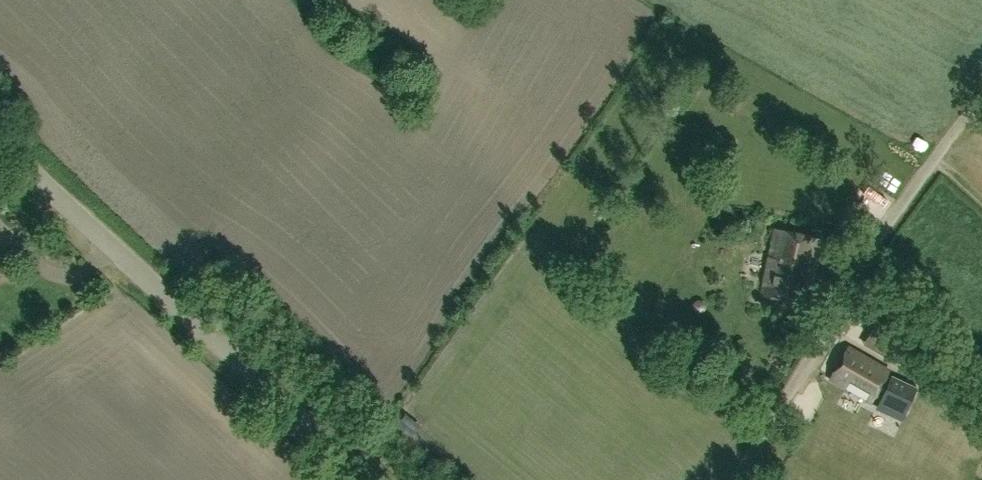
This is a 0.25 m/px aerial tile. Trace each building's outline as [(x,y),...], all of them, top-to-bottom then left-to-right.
[(821,238),(775,229),(762,296),(803,304),(807,285),(812,286),(821,238)] [(890,371),(848,347),(829,379),(871,403),(890,371)]
